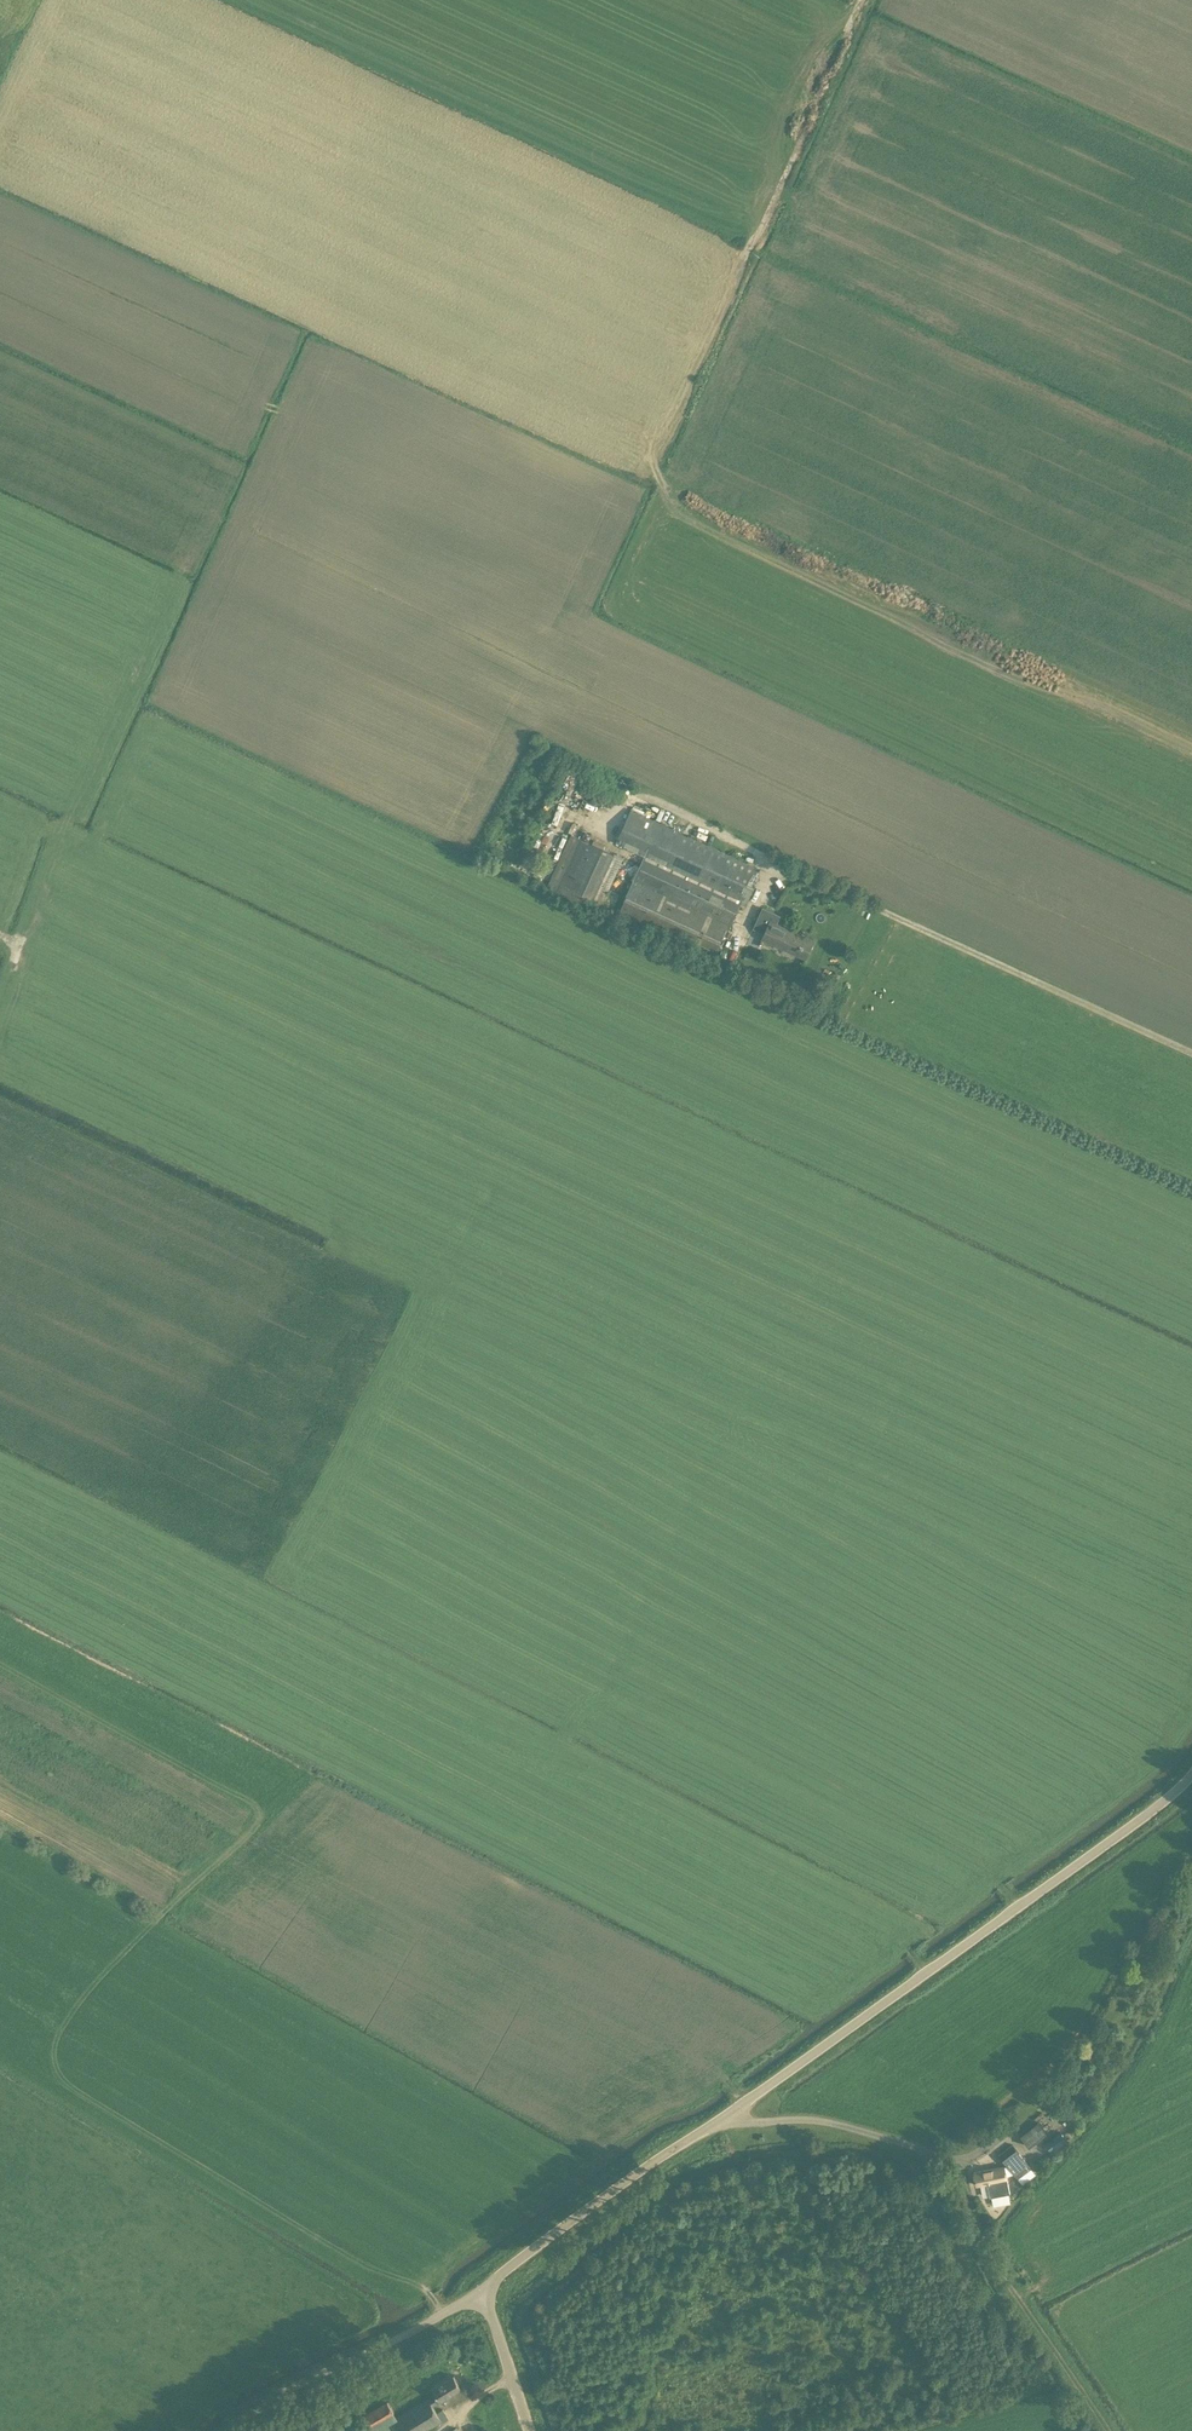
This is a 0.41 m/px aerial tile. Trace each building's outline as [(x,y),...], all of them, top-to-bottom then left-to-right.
[(632,810),(619,838),(626,841),(624,846),(628,848),(624,858),(640,865),(639,867),(638,867),(632,879),(732,923),(741,903),(746,905),(754,888),(747,885),(755,866),(632,810)] [(571,834),(547,886),(600,910),(623,858),(571,834)] [(618,916),(697,951),(696,954),(712,960),(729,923),(635,880),(618,916)] [(762,939),(807,959),(815,941),(776,923),(779,915),(763,908),(754,928),(764,933),(762,939)] [(1039,2122),(1021,2136),(1029,2146),(1047,2132),(1039,2122)] [(1061,2132),(1047,2141),(1053,2150),(1067,2141),(1061,2132)] [(1031,2168),(1013,2143),(999,2154),(1017,2178),(1031,2168)] [(975,2172),(978,2185),(1007,2179),(1004,2166),(975,2172)] [(440,2401),(441,2403),(447,2400),(446,2397),(461,2388),(455,2377),(433,2389),(436,2395),(397,2417),(388,2402),(366,2415),(375,2430),(392,2430),(401,2426),(404,2430),(422,2430),(441,2420),(442,2422),(448,2419),(443,2410),(436,2414),(432,2406),(440,2401)]
